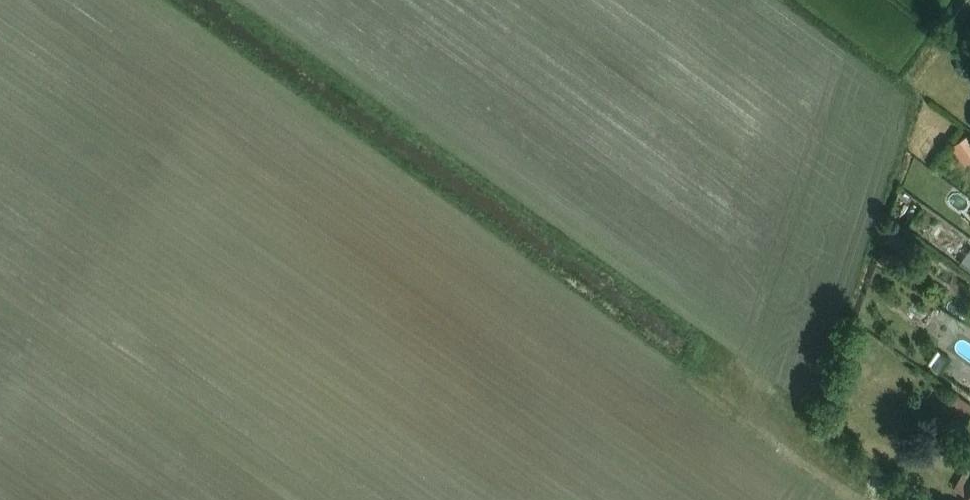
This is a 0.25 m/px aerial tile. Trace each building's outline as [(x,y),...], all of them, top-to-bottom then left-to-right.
[(964,166),(969,162),(969,139),(968,136),(952,147),(964,166)] [(958,489),(968,495),(965,499),(969,499),(969,467),(958,489)]
